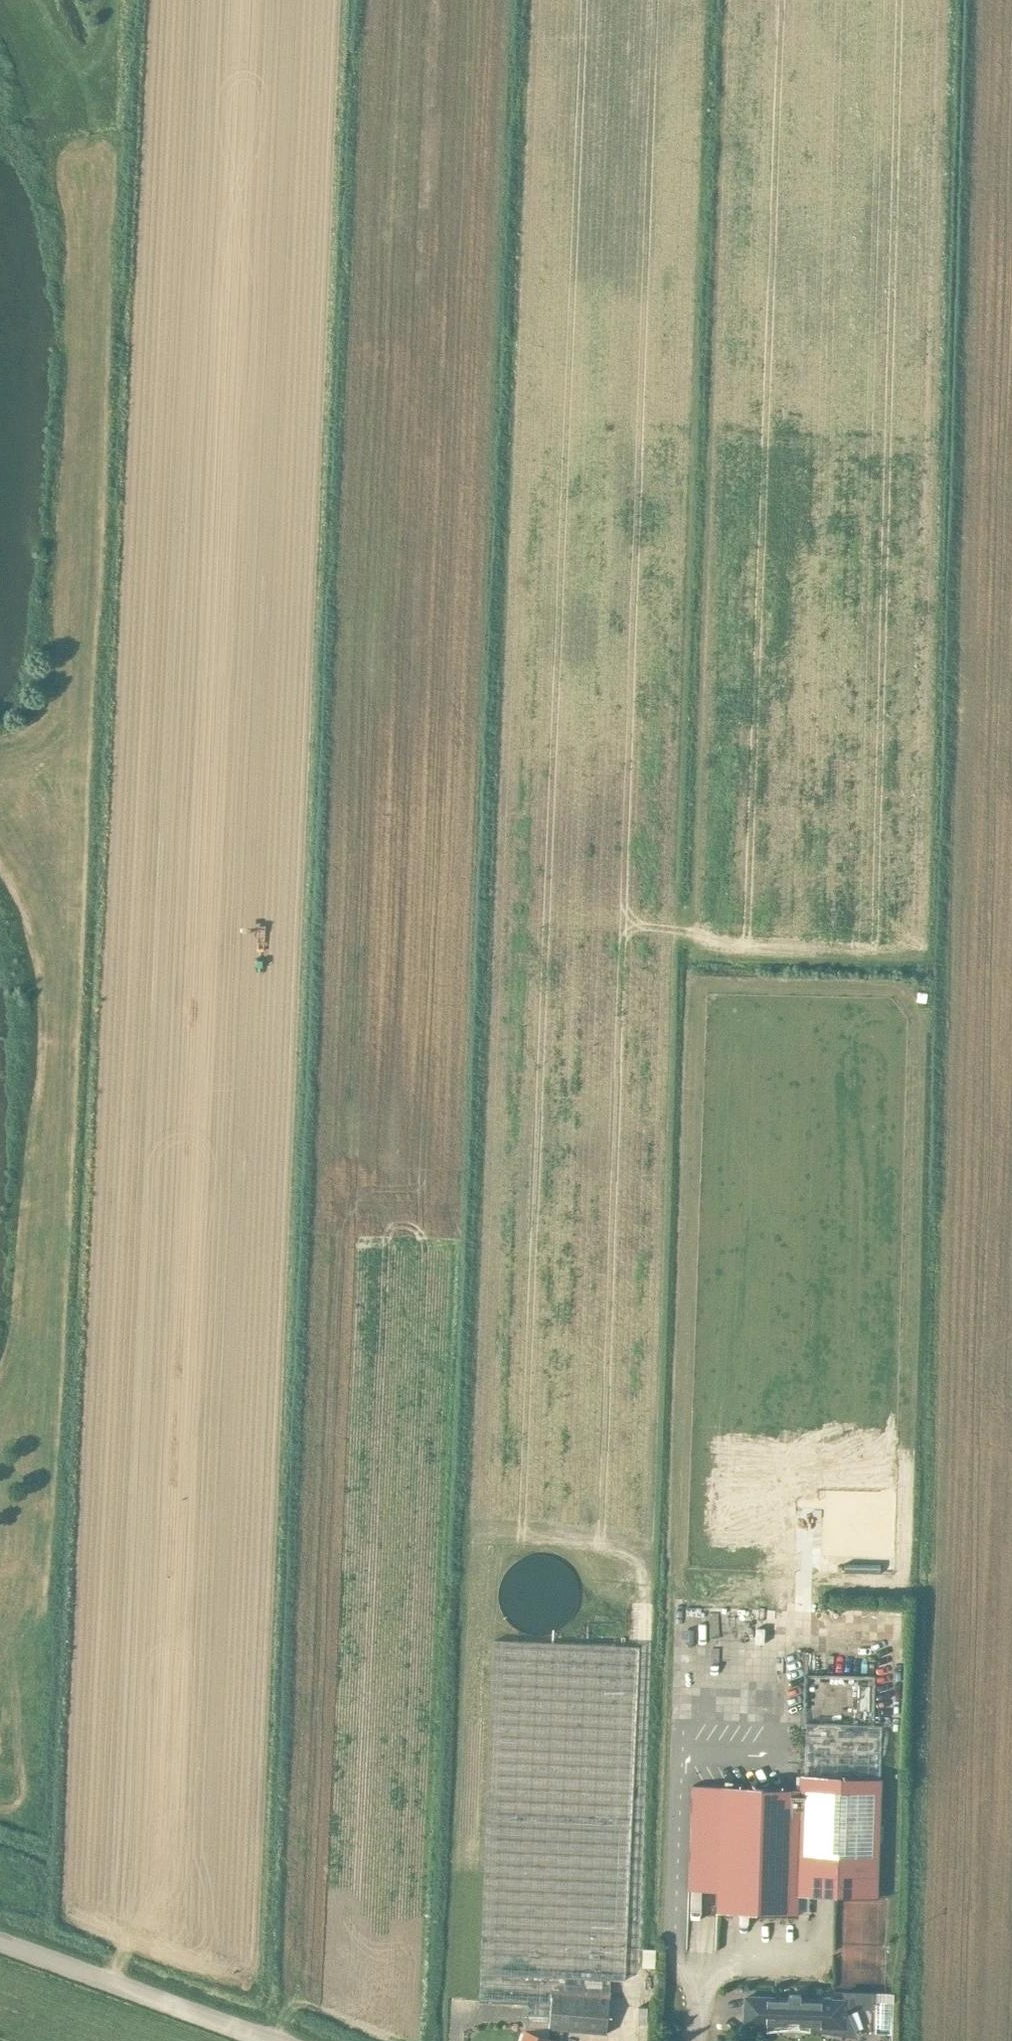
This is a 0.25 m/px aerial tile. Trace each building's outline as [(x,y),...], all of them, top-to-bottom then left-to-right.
[(771,1788),(769,1854),(878,1857),(881,1778),(800,1775),(799,1789),(771,1788)] [(878,1857),(769,1854),(771,1788),(721,1786),(716,1912),(797,1915),(798,1895),(877,1898),(878,1857)] [(527,2001),(526,2031),(548,2039),(549,2028),(552,2029),(606,2033),(610,1991),(600,1991),(602,1940),(530,1937),(527,2001)] [(800,1999),(800,1994),(788,1994),(788,1998),(745,1997),(744,2023),(788,2025),(788,2022),(798,2022),(798,2026),(819,2027),(819,2031),(854,2032),(847,2014),(847,2011),(843,2011),(843,2000),(800,1999)] [(549,2040),(550,2040),(548,2039),(526,2031),(525,2030),(521,2040),(551,2040),(549,2040)]
